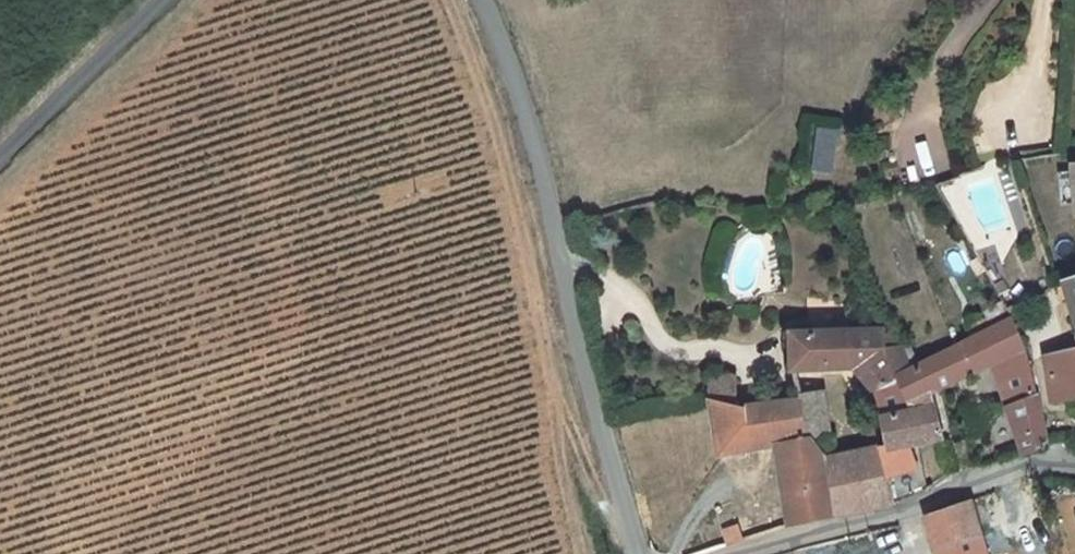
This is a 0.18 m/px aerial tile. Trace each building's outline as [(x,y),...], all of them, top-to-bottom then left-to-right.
[(941,117),(899,123),(907,178),(949,172),(941,117)] [(816,125),(814,171),(835,171),(836,126),(816,125)] [(1058,287),(1060,297),(1072,295),(1074,309),(1074,283),(1058,287)] [(922,362),(934,388),(992,367),(1027,354),(1016,315),(967,340),(922,362)] [(899,375),(920,364),(911,336),(897,342),(893,324),(798,329),(802,365),(858,362),(869,391),(899,375)] [(1074,392),(1074,345),(1044,353),(1055,395),(1074,392)] [(992,367),(1009,410),(1038,398),(1027,354),(992,367)] [(920,364),(899,375),(913,406),(923,402),(916,395),(934,388),(922,362),(920,364)] [(913,406),(899,375),(869,391),(880,436),(874,439),(895,495),(926,483),(903,447),(937,430),(923,402),(913,406)] [(706,385),(708,406),(718,405),(735,408),(731,382),(706,385)] [(802,388),(804,398),(812,446),(829,439),(824,386),(802,388)] [(718,405),(708,406),(715,462),(769,449),(792,523),(839,511),(817,457),(812,446),(804,398),(735,408),(718,405)] [(1038,398),(1009,410),(1025,449),(1051,448),(1038,398)] [(874,439),(817,457),(839,511),(895,495),(874,439)] [(939,553),(988,553),(969,499),(925,514),(939,553)]
